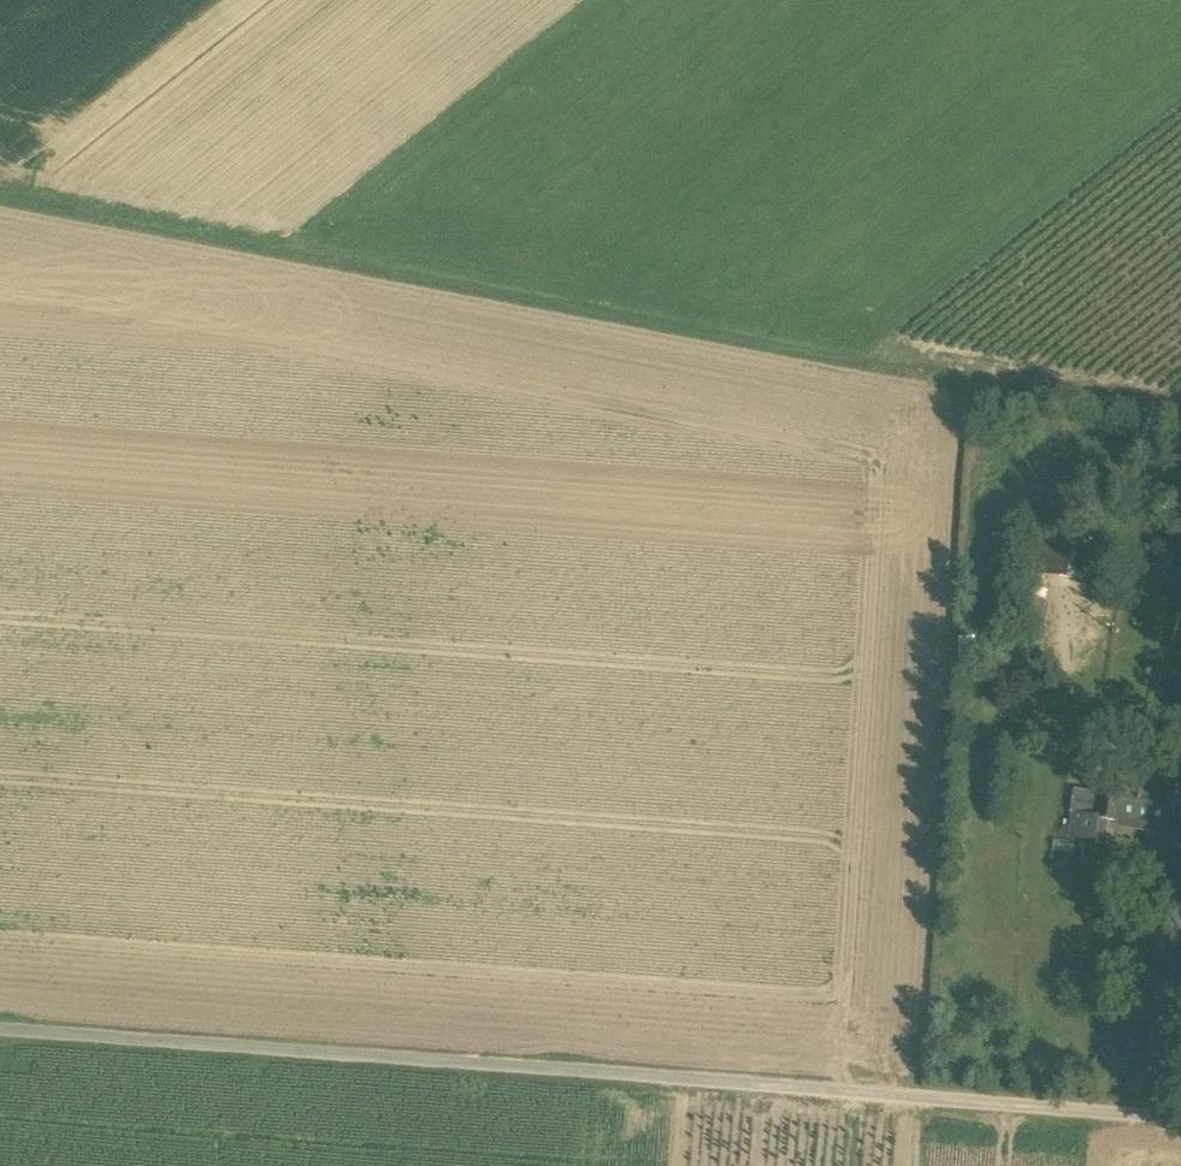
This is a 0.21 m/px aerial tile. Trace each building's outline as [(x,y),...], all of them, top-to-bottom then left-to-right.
[(1102,544),(1049,538),(1045,578),(1097,584),(1102,544)] [(1127,781),(1125,797),(1124,799),(1138,801),(1140,783),(1127,781)] [(1140,783),(1138,801),(1124,799),(1121,822),(1166,829),(1169,806),(1172,786),(1162,784),(1161,785),(1140,783)] [(1081,790),(1077,814),(1095,817),(1098,793),(1081,790)] [(1125,797),(1098,793),(1095,817),(1095,818),(1108,820),(1121,822),(1124,799),(1125,797)] [(1180,831),(1180,808),(1169,806),(1166,829),(1170,830),(1180,831)] [(1095,817),(1077,814),(1074,835),(1087,837),(1085,851),(1103,853),(1108,820),(1095,818),(1095,817)] [(1170,830),(1167,864),(1180,865),(1180,831),(1170,830)] [(538,1101),(521,1100),(520,1117),(537,1118),(538,1101)]
